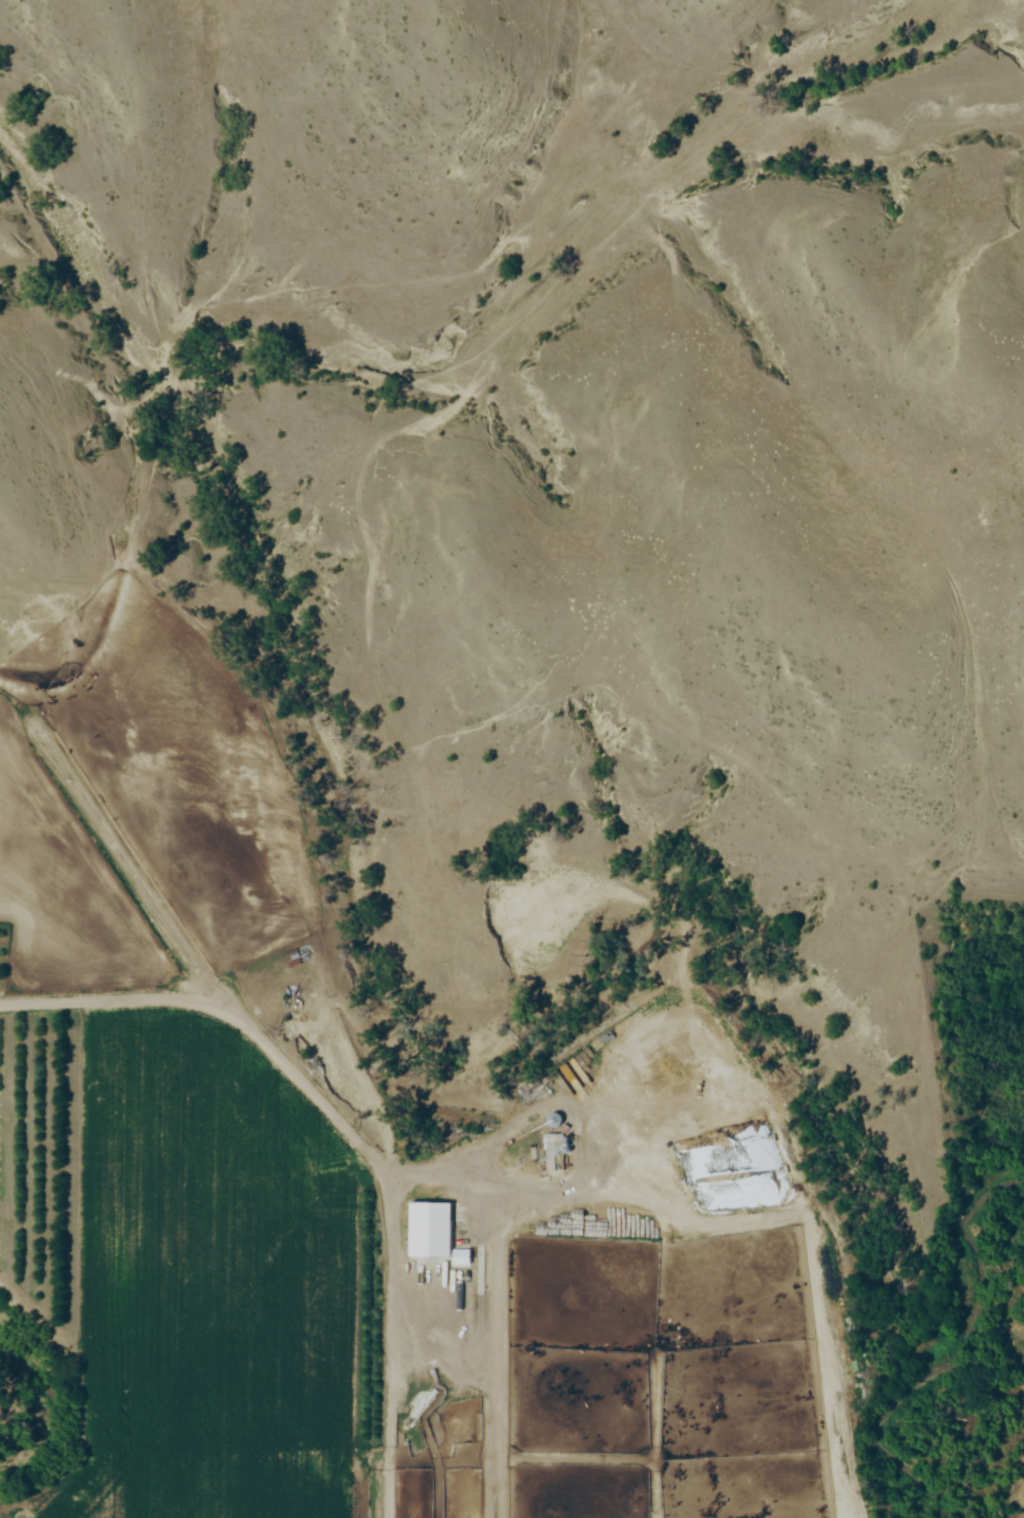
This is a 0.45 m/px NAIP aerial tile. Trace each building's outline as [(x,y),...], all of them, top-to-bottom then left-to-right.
[(546,1166),(546,1129),(561,1129),(561,1166),(546,1166)] [(407,1249),(408,1197),(450,1197),(450,1249),(407,1249)] [(471,1250),(454,1250),(454,1267),(471,1267),(471,1250)]
